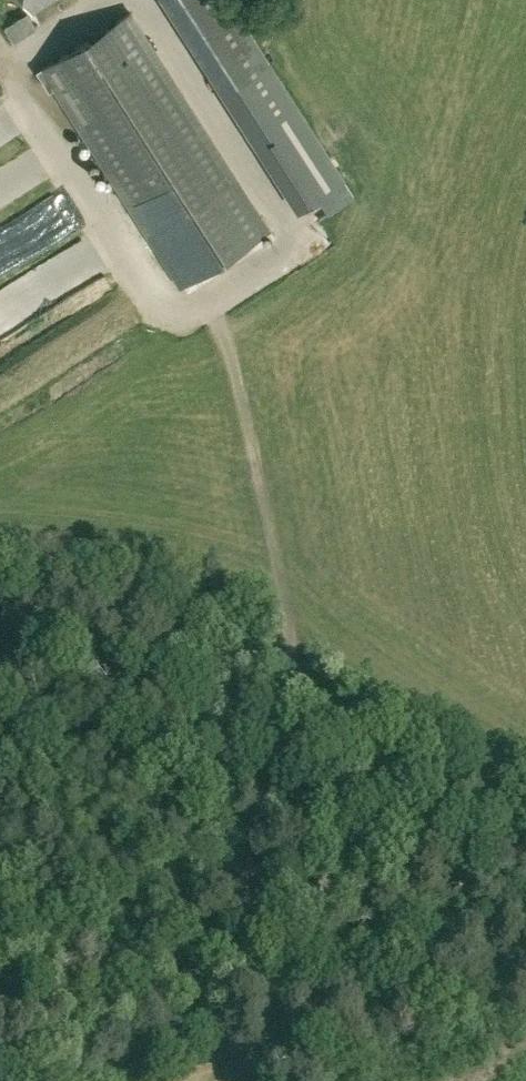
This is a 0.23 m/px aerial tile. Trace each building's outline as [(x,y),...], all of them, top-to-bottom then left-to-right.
[(30,12),(49,0),(23,0),(30,12)] [(129,11),(42,66),(180,286),(267,231),(129,11)] [(341,184),(267,66),(229,90),(303,208),(341,184)]
